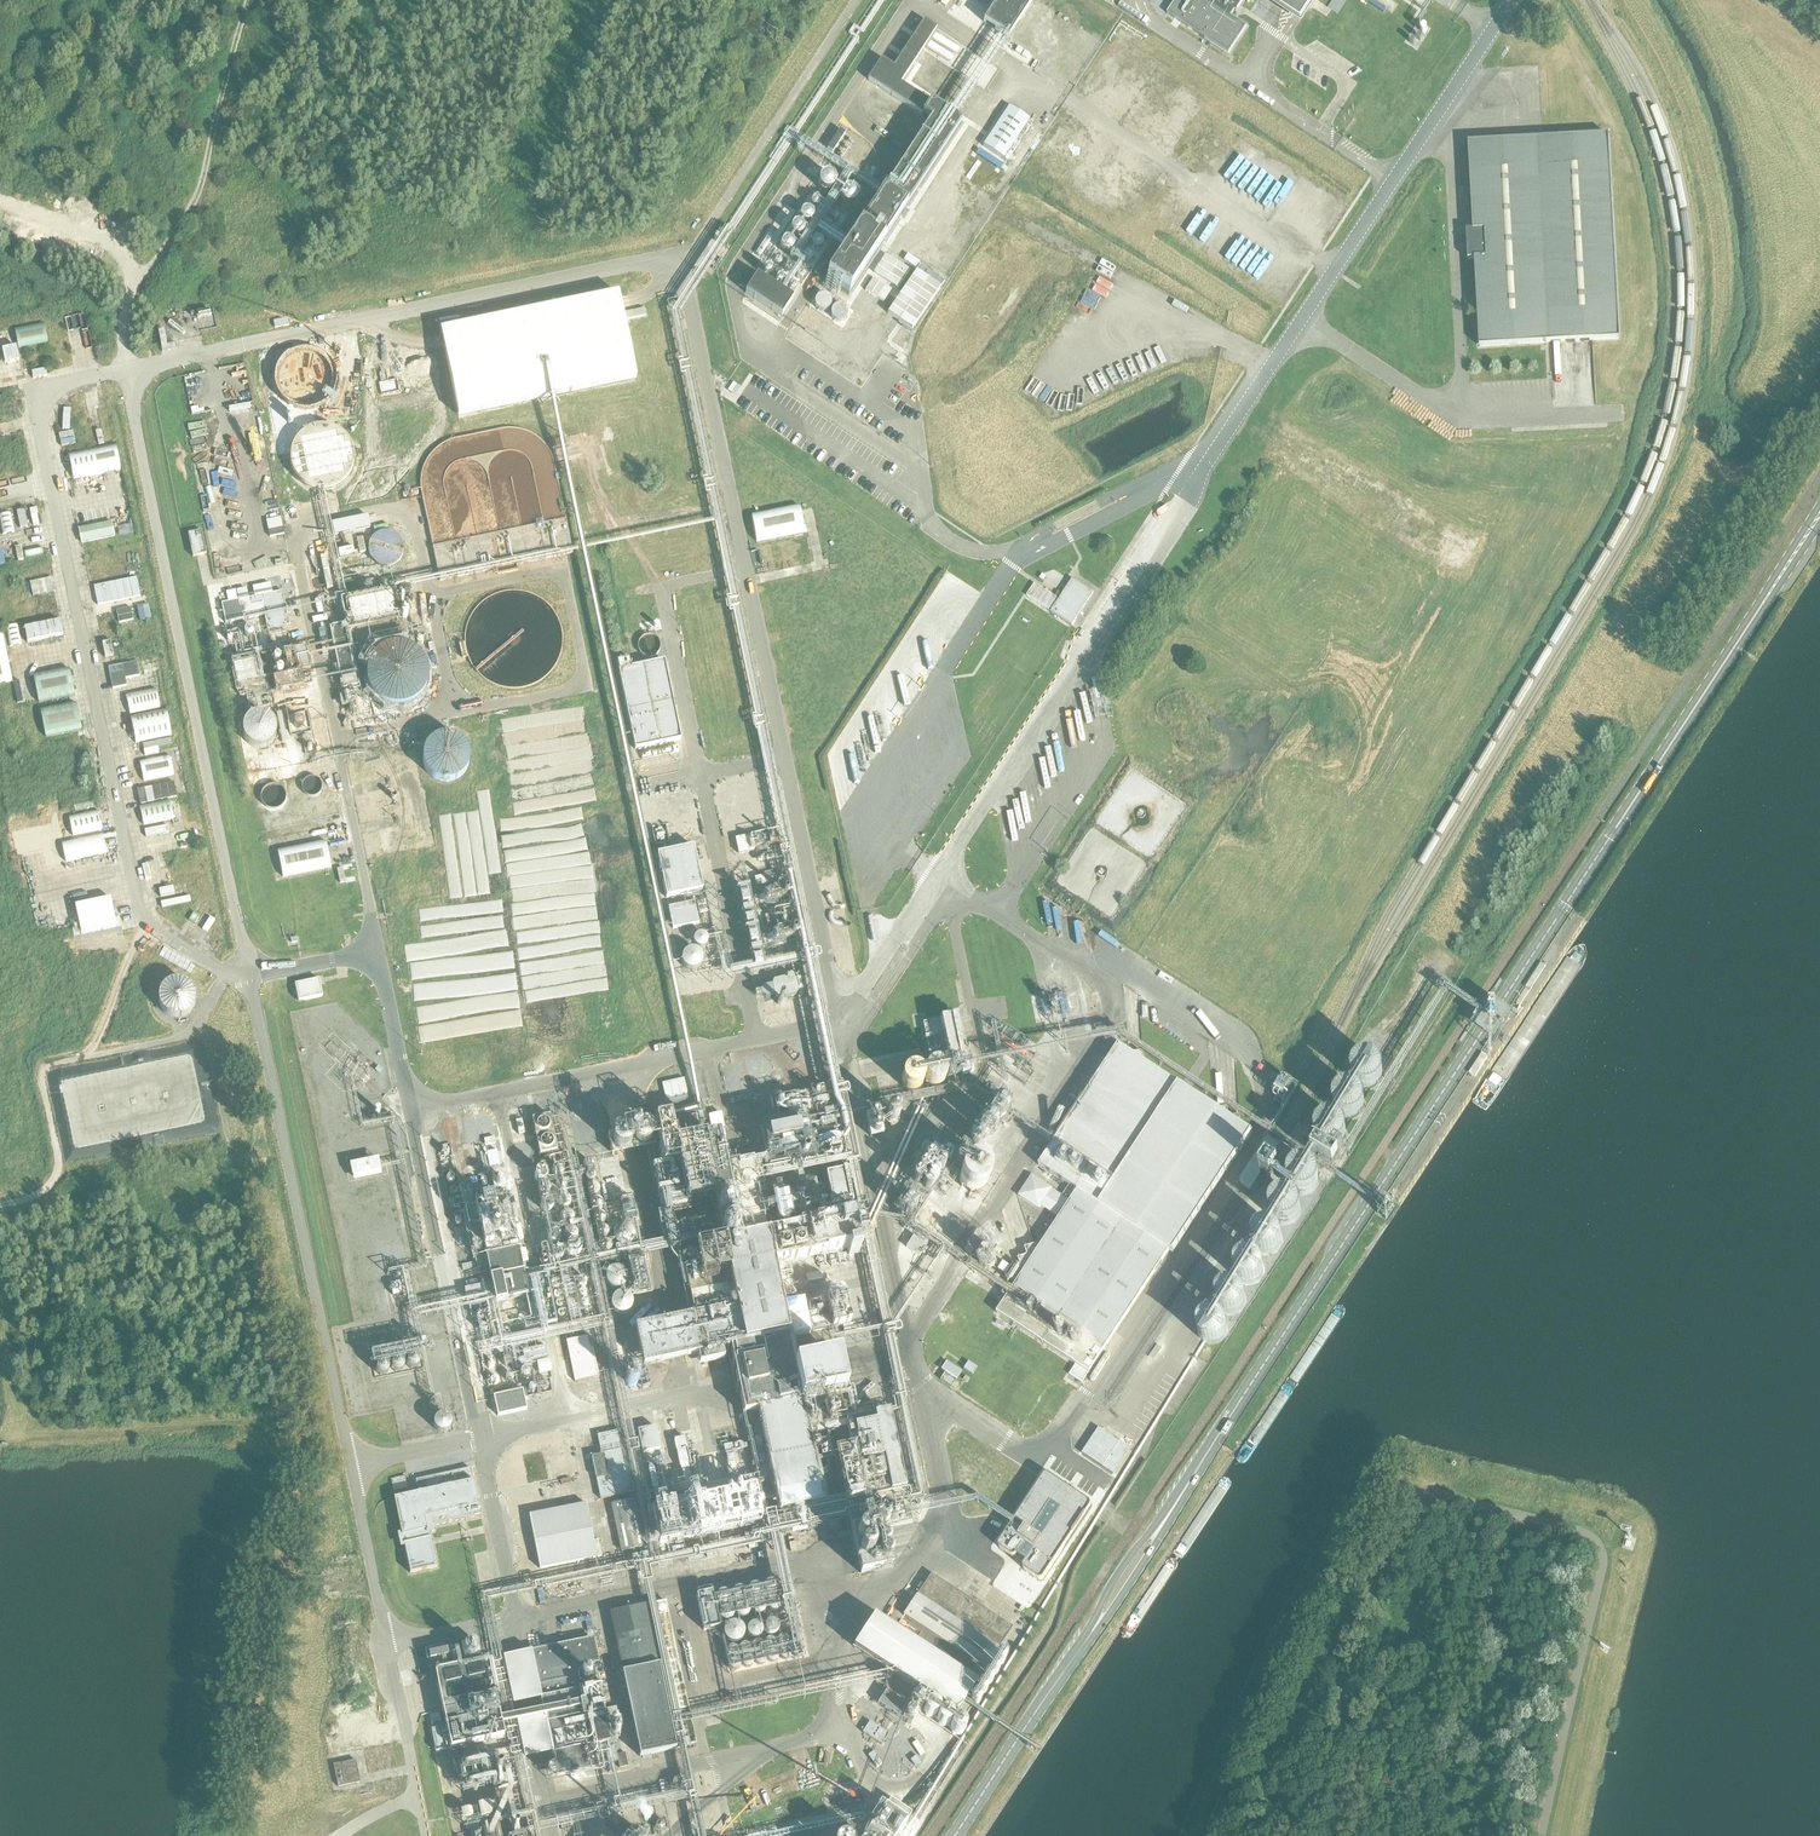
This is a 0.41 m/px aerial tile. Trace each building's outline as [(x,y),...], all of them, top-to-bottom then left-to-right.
[(1032,0),(993,0),(996,2),(983,22),(1007,38),(1032,0)] [(1235,10),(1236,11),(1243,0),(1209,0),(1208,1),(1206,0),(1176,0),(1167,13),(1228,53),(1228,55),(1229,54),(1229,53),(1246,27),(1247,26),(1246,26),(1231,16),(1235,10)] [(1347,1),(1346,0),(1334,0),(1329,8),(1339,14),(1347,1)] [(848,296),(960,123),(900,84),(936,29),(924,22),(893,67),(881,60),(868,80),(931,120),(826,281),(848,296)] [(1003,159),(1029,119),(1009,106),(983,145),(1003,159)] [(1619,339),(1608,135),(1468,143),(1473,230),(1466,231),(1468,260),(1474,259),(1479,347),(1619,339)] [(1294,182),(1301,173),(1289,163),(1281,172),(1294,182)] [(1342,194),(1334,209),(1347,216),(1355,201),(1342,194)] [(1188,220),(1180,233),(1187,237),(1195,225),(1188,220)] [(1238,252),(1245,256),(1254,241),(1247,237),(1238,252)] [(1233,273),(1241,261),(1230,254),(1222,266),(1233,273)] [(737,257),(731,265),(739,271),(745,262),(737,257)] [(1259,291),(1267,277),(1256,271),(1248,285),(1259,291)] [(745,293),(781,317),(793,299),(757,275),(757,276),(745,293)] [(873,278),(865,290),(883,302),(891,290),(873,278)] [(1273,298),(1282,304),(1291,292),(1283,285),(1273,298)] [(443,334),(460,414),(634,378),(617,297),(619,297),(618,294),(440,331),(441,334),(443,334)] [(198,307),(202,326),(217,323),(213,304),(198,307)] [(74,312),(76,327),(84,326),(86,339),(90,338),(87,310),(74,312)] [(31,342),(51,338),(47,320),(28,324),(31,342)] [(16,325),(4,327),(7,339),(13,370),(20,369),(13,338),(19,337),(16,325)] [(10,370),(2,330),(0,330),(0,372),(10,370)] [(379,381),(376,381),(379,394),(397,390),(395,378),(386,379),(384,370),(377,371),(379,381)] [(194,404),(195,412),(218,408),(217,400),(194,404)] [(232,410),(254,408),(254,402),(232,404),(232,410)] [(212,429),(213,422),(199,421),(198,428),(212,429)] [(102,442),(108,441),(105,427),(99,429),(102,442)] [(198,432),(199,441),(215,439),(214,430),(198,432)] [(357,462),(354,437),(300,445),(302,456),(296,457),(298,467),(305,466),(306,473),(314,472),(314,477),(347,473),(345,464),(357,462)] [(73,479),(120,469),(115,443),(67,453),(73,479)] [(809,531),(804,503),(755,512),(760,540),(809,531)] [(20,508),(24,527),(32,525),(28,506),(20,508)] [(0,513),(0,533),(0,534),(18,530),(13,511),(0,513)] [(273,529),(286,526),(283,515),(271,518),(273,529)] [(114,536),(110,520),(78,527),(81,542),(114,536)] [(404,551),(405,547),(404,544),(403,541),(402,538),(399,535),(396,532),(393,531),(391,530),(387,530),(384,530),(381,531),(378,532),(375,534),(373,538),(371,540),(370,543),(370,547),(370,551),(371,554),(372,556),(374,559),(377,562),(380,563),(384,565),(387,565),(391,565),(393,564),(396,562),(400,560),(402,557),(403,555),(404,551)] [(194,531),(194,553),(204,553),(204,531),(194,531)] [(1074,548),(1059,566),(1066,572),(1081,554),(1074,548)] [(358,554),(338,558),(341,576),(361,572),(358,554)] [(37,571),(39,577),(54,574),(52,568),(37,571)] [(54,575),(33,580),(37,595),(57,590),(54,575)] [(1035,583),(1027,595),(1051,611),(1051,612),(1072,626),(1093,593),(1072,579),(1059,599),(1035,583)] [(350,627),(398,617),(392,590),(348,599),(352,617),(348,617),(350,627)] [(289,625),(282,591),(260,596),(267,630),(289,625)] [(239,602),(228,604),(231,619),(242,616),(239,602)] [(22,625),(25,641),(62,634),(59,618),(22,625)] [(250,633),(256,630),(250,618),(244,622),(250,633)] [(17,623),(5,626),(9,646),(21,643),(17,623)] [(291,631),(274,633),(275,643),(292,641),(291,631)] [(0,635),(0,683),(12,681),(2,634),(0,635)] [(116,639),(107,640),(109,661),(119,659),(116,639)] [(421,652),(422,645),(390,641),(385,653),(368,651),(363,663),(372,667),(369,692),(378,696),(378,702),(391,708),(393,708),(402,712),(405,705),(422,708),(432,686),(435,658),(421,652)] [(147,673),(163,670),(160,654),(145,657),(147,673)] [(636,749),(682,740),(666,661),(632,668),(630,658),(618,661),(621,672),(620,672),(636,749)] [(260,659),(237,663),(241,683),(263,679),(260,659)] [(110,681),(140,674),(137,660),(107,666),(110,681)] [(69,668),(33,675),(38,703),(74,696),(69,668)] [(277,676),(280,688),(295,685),(293,673),(277,676)] [(129,714),(160,707),(156,688),(125,695),(129,714)] [(76,703),(39,710),(45,738),(81,731),(76,703)] [(170,735),(165,708),(129,715),(135,742),(170,735)] [(309,709),(299,710),(301,727),(311,725),(309,709)] [(278,735),(278,732),(278,729),(277,725),(275,722),(273,720),(270,717),(267,715),(264,714),(261,713),(257,714),(253,714),(250,716),(247,718),(244,721),(242,724),(241,728),(240,732),(241,735),(242,740),(244,743),(246,746),(249,748),(252,750),(256,751),(258,751),(263,751),(266,750),(269,748),(272,746),(275,743),(277,739),(278,735)] [(427,737),(430,780),(472,776),(469,734),(427,737)] [(147,753),(161,752),(161,740),(146,741),(147,753)] [(132,745),(118,748),(121,764),(135,761),(132,745)] [(143,781),(173,774),(169,755),(139,761),(143,781)] [(322,788),(322,785),(322,782),(320,778),(317,776),(313,775),(310,776),(307,778),(305,782),(304,785),(305,789),(307,792),(311,794),(314,794),(318,793),(320,791),(322,788)] [(156,784),(148,785),(150,800),(158,799),(156,784)] [(284,801),(284,798),(283,793),(281,790),(277,788),(274,787),(270,788),(267,790),(265,793),(264,798),(264,801),(265,803),(267,805),(270,807),(274,808),(278,807),(281,805),(283,803),(284,801)] [(143,825),(173,819),(169,800),(139,806),(143,825)] [(98,812),(68,818),(73,840),(103,834),(98,812)] [(148,825),(148,833),(172,832),(172,823),(148,825)] [(738,835),(742,852),(755,849),(752,833),(738,835)] [(65,861),(107,853),(103,834),(73,840),(61,843),(65,861)] [(684,846),(695,843),(693,834),(682,837),(684,846)] [(149,843),(154,853),(167,848),(162,837),(149,843)] [(284,873),(334,867),(330,840),(281,847),(284,873)] [(666,898),(702,890),(693,847),(657,854),(666,898)] [(155,869),(172,867),(170,851),(153,853),(155,869)] [(340,867),(342,880),(348,879),(346,865),(340,867)] [(163,894),(178,892),(177,883),(162,885),(163,894)] [(748,903),(754,901),(752,891),(746,893),(748,903)] [(192,892),(163,899),(165,907),(194,900),(192,892)] [(53,910),(57,930),(114,918),(110,898),(53,910)] [(673,928),(699,923),(694,902),(668,907),(673,928)] [(210,930),(219,918),(212,913),(204,926),(210,930)] [(751,924),(759,923),(757,915),(750,916),(751,924)] [(697,932),(699,947),(713,945),(711,930),(697,932)] [(756,943),(763,941),(760,933),(753,935),(756,943)] [(698,970),(709,956),(695,945),(684,958),(698,970)] [(759,963),(767,962),(765,953),(758,955),(759,963)] [(298,980),(300,999),(327,994),(324,976),(298,980)] [(196,1005),(196,1002),(196,999),(194,995),(193,992),(191,990),(189,989),(185,987),(183,987),(180,987),(177,987),(174,988),(172,989),(170,991),(168,994),(166,997),(166,999),(165,1002),(166,1005),(167,1008),(169,1011),(170,1013),(173,1015),(176,1016),(179,1017),(182,1017),(187,1016),(189,1014),(192,1012),(193,1010),(195,1007),(196,1005)] [(103,993),(99,997),(108,1005),(112,1000),(103,993)] [(966,1059),(955,1013),(926,1020),(929,1035),(947,1031),(954,1061),(966,1059)] [(1002,1305),(999,1310),(1077,1361),(1068,1374),(1082,1383),(1169,1250),(1248,1129),(1217,1109),(1116,1042),(1113,1047),(1073,1109),(1036,1165),(1077,1191),(1071,1201),(1060,1217),(1002,1305)] [(1380,1071),(1380,1069),(1379,1064),(1377,1060),(1375,1059),(1373,1057),(1368,1056),(1364,1057),(1360,1059),(1358,1061),(1356,1064),(1355,1068),(1356,1073),(1358,1077),(1360,1078),(1362,1080),(1367,1081),(1371,1081),(1373,1080),(1376,1078),(1377,1076),(1379,1074),(1380,1071)] [(927,1084),(928,1080),(928,1077),(927,1075),(924,1071),(922,1069),(920,1068),(916,1067),(913,1068),(911,1068),(906,1071),(905,1073),(903,1076),(903,1080),(903,1085),(906,1089),(910,1092),(912,1092),(915,1093),(920,1092),(923,1090),(924,1089),(926,1087),(927,1084)] [(951,1083),(952,1078),(951,1074),(949,1070),(945,1068),(943,1067),(940,1067),(936,1069),(933,1071),(930,1075),(930,1079),(931,1083),(934,1087),(937,1089),(941,1090),(945,1089),(949,1086),(951,1083)] [(1362,1099),(1363,1096),(1362,1094),(1362,1091),(1360,1089),(1359,1088),(1355,1085),(1353,1084),(1350,1084),(1348,1084),(1345,1085),(1343,1087),(1341,1088),(1339,1093),(1338,1096),(1339,1101),(1340,1103),(1342,1105),(1343,1106),(1346,1108),(1350,1109),(1355,1108),(1357,1107),(1359,1105),(1360,1104),(1362,1101),(1362,1099)] [(776,1113),(831,1105),(829,1089),(773,1097),(776,1113)] [(761,1100),(732,1104),(733,1116),(762,1112),(761,1100)] [(1345,1129),(1346,1125),(1346,1122),(1345,1120),(1344,1117),(1342,1116),(1338,1113),(1335,1112),(1332,1112),(1328,1114),(1325,1116),(1322,1120),(1321,1125),(1322,1128),(1323,1130),(1324,1132),(1326,1134),(1330,1136),(1334,1137),(1339,1136),(1341,1135),(1343,1133),(1345,1129)] [(695,1116),(654,1125),(663,1167),(655,1170),(663,1212),(716,1201),(746,1344),(790,1335),(775,1264),(848,1248),(849,1255),(860,1253),(858,1246),(866,1245),(860,1215),(858,1215),(857,1214),(849,1172),(826,1176),(836,1220),(769,1234),(764,1206),(762,1206),(754,1164),(725,1169),(719,1141),(676,1149),(674,1135),(699,1130),(695,1116)] [(825,1132),(821,1133),(825,1159),(837,1157),(837,1150),(841,1150),(838,1128),(837,1119),(824,1121),(825,1132)] [(770,1130),(773,1156),(802,1152),(801,1139),(810,1138),(808,1126),(770,1130)] [(654,1141),(655,1137),(655,1133),(653,1131),(650,1129),(646,1128),(642,1129),(640,1131),(638,1134),(637,1137),(638,1141),(640,1143),(642,1145),(646,1146),(650,1145),(653,1143),(654,1141)] [(630,1145),(631,1141),(631,1138),(629,1135),(625,1133),(622,1132),(619,1133),(616,1135),(614,1137),(613,1141),(614,1145),(616,1148),(619,1150),(623,1151),(626,1150),(629,1148),(630,1145)] [(378,1159),(350,1164),(352,1176),(380,1171),(378,1159)] [(995,1183),(996,1178),(995,1174),(994,1171),(993,1169),(991,1166),(988,1164),(985,1162),(983,1162),(980,1161),(977,1161),(974,1162),(971,1164),(968,1166),(966,1169),(964,1171),(963,1174),(963,1178),(963,1181),(964,1184),(966,1187),(968,1190),(971,1191),(974,1193),(977,1194),(980,1194),(983,1194),(986,1192),(989,1191),(991,1189),(994,1186),(995,1183)] [(1316,1182),(1317,1177),(1317,1175),(1316,1172),(1315,1170),(1313,1168),(1311,1166),(1308,1165),(1304,1165),(1300,1166),(1296,1169),(1294,1170),(1293,1173),(1292,1177),(1293,1182),(1296,1186),(1300,1188),(1302,1189),(1305,1189),(1308,1189),(1310,1188),(1313,1186),(1315,1184),(1316,1182)] [(1034,1173),(1021,1194),(1057,1216),(1070,1196),(1034,1173)] [(1297,1208),(1297,1206),(1297,1203),(1296,1200),(1294,1197),(1292,1195),(1289,1194),(1287,1193),(1284,1193),(1280,1194),(1276,1197),(1275,1199),(1274,1201),(1273,1206),(1274,1210),(1276,1214),(1278,1215),(1280,1217),(1285,1218),(1290,1217),(1294,1214),(1295,1212),(1296,1210),(1297,1208)] [(633,1196),(623,1199),(628,1220),(638,1218),(633,1196)] [(950,1222),(950,1219),(950,1216),(948,1213),(947,1210),(945,1208),(943,1206),(940,1205),(937,1204),(935,1204),(932,1204),(929,1205),(926,1206),(924,1208),(922,1211),(921,1214),(920,1216),(920,1219),(920,1222),(921,1225),(922,1227),(924,1230),(926,1232),(929,1233),(931,1234),(935,1234),(937,1234),(940,1233),(943,1232),(945,1230),(947,1227),(949,1225),(950,1222)] [(782,1208),(783,1221),(798,1219),(797,1207),(782,1208)] [(632,1226),(618,1225),(617,1238),(631,1238),(632,1226)] [(908,1244),(921,1252),(928,1241),(916,1233),(908,1244)] [(627,1281),(628,1278),(627,1274),(626,1271),(624,1269),(621,1267),(619,1266),(616,1266),(612,1266),(610,1267),(607,1269),(605,1271),(604,1273),(603,1278),(604,1282),(605,1285),(606,1286),(610,1289),(612,1290),(615,1290),(619,1290),(621,1289),(624,1287),(625,1286),(627,1283),(627,1281)] [(810,1281),(824,1277),(822,1269),(808,1272),(810,1281)] [(402,1283),(394,1285),(396,1293),(404,1291),(402,1283)] [(830,1290),(838,1326),(851,1323),(843,1288),(830,1290)] [(633,1308),(634,1304),(633,1300),(632,1298),(630,1296),(628,1294),(626,1293),(622,1293),(620,1293),(617,1294),(614,1296),(612,1300),(611,1304),(611,1308),(612,1310),(614,1312),(617,1315),(619,1315),(622,1316),(625,1315),(628,1314),(630,1313),(632,1311),(633,1308)] [(693,1316),(635,1328),(643,1366),(700,1354),(693,1316)] [(372,1346),(383,1373),(402,1366),(399,1359),(424,1349),(418,1333),(391,1344),(389,1339),(372,1346)] [(509,1335),(509,1344),(519,1344),(519,1335),(509,1335)] [(576,1381),(600,1376),(592,1335),(568,1340),(576,1381)] [(754,1358),(778,1509),(824,1502),(808,1402),(857,1395),(851,1356),(799,1364),(802,1382),(774,1386),(769,1356),(754,1358)] [(948,1358),(942,1367),(958,1378),(964,1369),(948,1358)] [(970,1359),(965,1366),(974,1373),(979,1365),(970,1359)] [(522,1390),(493,1396),(497,1416),(527,1410),(525,1400),(524,1399),(524,1398),(524,1396),(522,1390)] [(447,1411),(436,1418),(446,1432),(456,1425),(447,1411)] [(1134,1443),(1143,1430),(1116,1413),(1107,1427),(1134,1443)] [(875,1425),(853,1429),(861,1465),(882,1461),(890,1495),(905,1492),(888,1414),(874,1417),(875,1425)] [(644,1453),(661,1449),(657,1427),(639,1431),(644,1453)] [(1100,1427),(1081,1456),(1112,1476),(1130,1447),(1100,1427)] [(595,1454),(602,1495),(632,1490),(629,1471),(610,1474),(608,1464),(628,1461),(623,1428),(599,1432),(603,1452),(595,1454)] [(561,1450),(576,1447),(573,1433),(558,1435),(561,1450)] [(687,1434),(677,1437),(686,1474),(699,1471),(696,1459),(693,1460),(687,1434)] [(521,1441),(522,1455),(544,1453),(543,1439),(521,1441)] [(727,1450),(736,1447),(733,1440),(725,1443),(727,1450)] [(839,1453),(849,1503),(867,1500),(856,1449),(839,1453)] [(729,1451),(731,1465),(738,1464),(735,1450),(729,1451)] [(394,1499),(404,1546),(429,1540),(428,1535),(435,1534),(434,1527),(481,1517),(471,1469),(417,1480),(419,1494),(394,1499)] [(998,1544),(998,1546),(998,1547),(999,1548),(1000,1548),(1008,1554),(1010,1556),(1012,1557),(1013,1557),(1015,1557),(1015,1556),(1016,1556),(1017,1555),(1025,1561),(1023,1565),(1022,1566),(1022,1567),(1022,1568),(1023,1569),(1024,1570),(1028,1573),(1039,1580),(1040,1580),(1041,1580),(1042,1580),(1042,1579),(1043,1579),(1043,1578),(1044,1578),(1048,1571),(1050,1569),(1066,1543),(1076,1528),(1087,1511),(1089,1509),(1091,1507),(1091,1506),(1091,1505),(1091,1504),(1090,1504),(1090,1503),(1089,1502),(1085,1500),(1081,1497),(1049,1475),(1048,1475),(1047,1474),(1045,1475),(1044,1475),(1044,1476),(999,1543),(998,1544)] [(758,1533),(759,1489),(725,1488),(725,1499),(705,1498),(705,1490),(695,1490),(695,1505),(662,1504),(661,1548),(697,1549),(697,1531),(758,1533)] [(613,1501),(622,1549),(645,1545),(636,1497),(613,1501)] [(541,1569),(597,1557),(586,1504),(530,1516),(541,1569)] [(910,1591),(919,1574),(913,1571),(904,1588),(910,1591)] [(904,1616),(985,1669),(1012,1628),(931,1575),(904,1616)] [(652,1754),(697,1744),(686,1693),(701,1690),(683,1605),(668,1608),(667,1601),(612,1613),(624,1672),(641,1756),(644,1755),(644,1757),(646,1758),(651,1757),(652,1756),(652,1754)] [(915,1686),(957,1713),(976,1683),(874,1617),(853,1648),(883,1668),(877,1677),(888,1684),(885,1688),(905,1701),(915,1686)] [(782,1631),(782,1628),(782,1626),(780,1623),(778,1621),(775,1621),(772,1621),(769,1623),(768,1626),(768,1628),(768,1632),(770,1634),(772,1635),(776,1636),(778,1635),(781,1633),(782,1631)] [(762,1633),(763,1631),(762,1628),(761,1627),(759,1625),(756,1624),(753,1625),(751,1626),(750,1629),(750,1631),(750,1633),(752,1636),(753,1637),(756,1637),(759,1637),(761,1636),(762,1633)] [(743,1639),(744,1636),(743,1632),(742,1629),(738,1627),(735,1627),(732,1627),(729,1629),(727,1632),(726,1636),(727,1639),(729,1642),(732,1644),(735,1644),(739,1644),(741,1642),(743,1639)] [(531,1650),(558,1775),(609,1764),(604,1742),(610,1741),(601,1698),(599,1689),(598,1682),(596,1674),(595,1668),(593,1662),(588,1638),(531,1650)] [(457,1644),(425,1651),(432,1684),(437,1683),(450,1749),(502,1738),(487,1662),(462,1667),(457,1646),(457,1644)] [(435,1722),(443,1719),(440,1710),(432,1713),(435,1722)] [(864,1731),(882,1743),(890,1731),(871,1719),(864,1731)] [(434,1726),(438,1747),(448,1746),(445,1725),(434,1726)] [(626,1749),(618,1752),(621,1766),(630,1764),(626,1749)] [(496,1765),(496,1756),(466,1757),(466,1774),(467,1774),(467,1787),(493,1786),(493,1785),(507,1785),(507,1776),(480,1776),(480,1765),(496,1765)] [(360,1759),(337,1761),(339,1784),(363,1781),(360,1759)] [(460,1809),(462,1822),(524,1809),(521,1796),(497,1801),(496,1799),(487,1800),(488,1803),(460,1809)] [(870,1830),(880,1835),(896,1835),(911,1814),(890,1800),(870,1830)] [(457,1835),(481,1835),(478,1824),(466,1827),(468,1832),(457,1835)]
